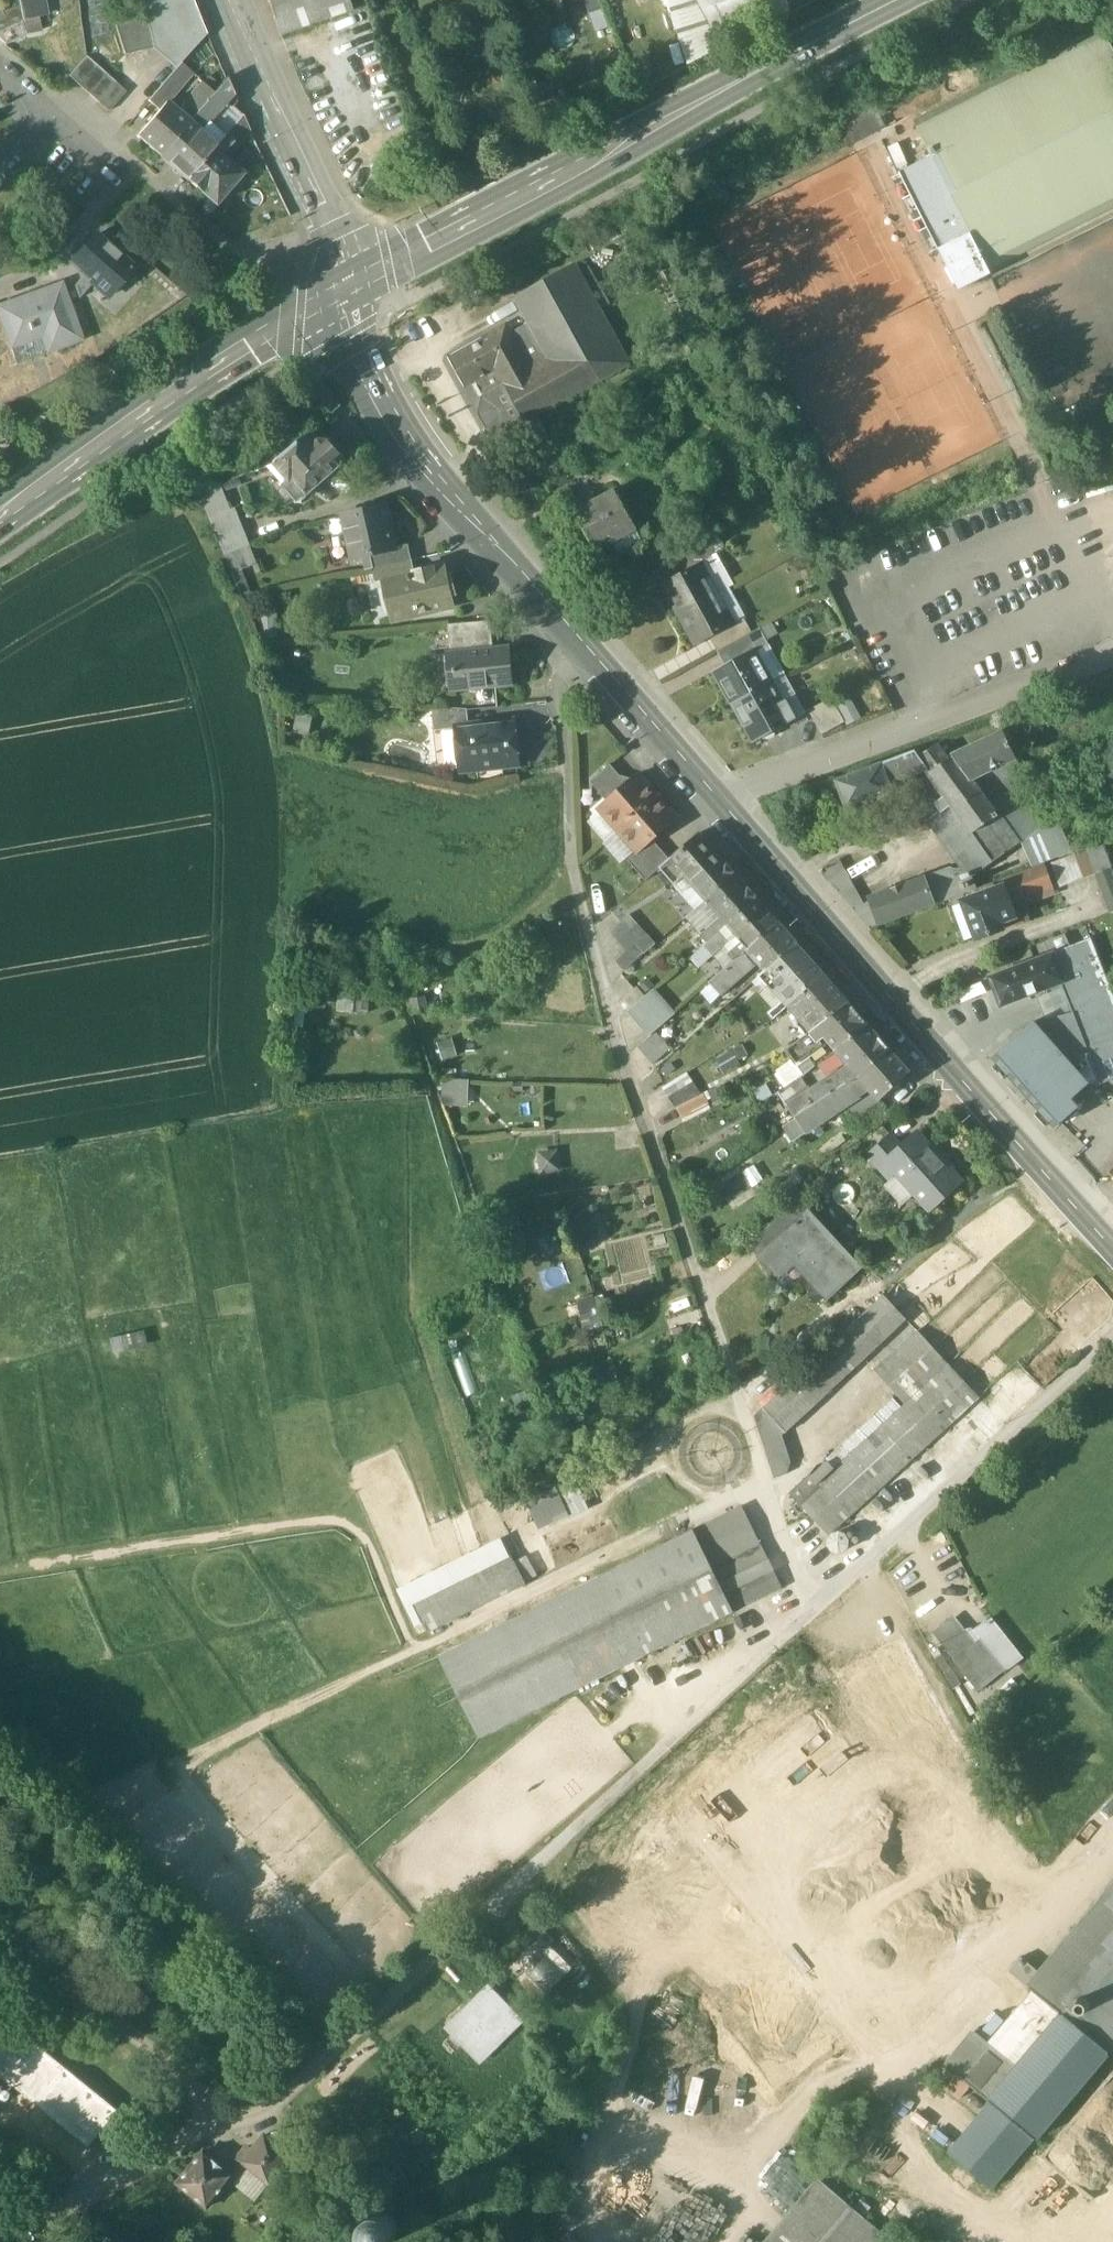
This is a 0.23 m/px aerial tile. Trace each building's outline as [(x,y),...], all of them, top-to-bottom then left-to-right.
[(20,6),(23,21),(43,16),(40,0),(18,0),(20,6)] [(147,19),(153,49),(176,69),(181,63),(205,36),(191,0),(142,0),(147,19)] [(280,37),(355,11),(351,0),(268,0),(280,37)] [(565,5),(563,0),(542,0),(546,12),(565,5)] [(2,12),(4,18),(0,21),(0,32),(23,21),(20,6),(2,12)] [(147,19),(115,26),(125,55),(153,49),(147,19)] [(1102,28),(915,118),(935,158),(902,174),(957,288),(1112,213),(1112,50),(1102,28)] [(87,57),(69,77),(79,85),(96,66),(87,57)] [(174,70),(148,101),(159,111),(166,104),(192,74),(181,63),(176,69),(174,70)] [(96,66),(79,85),(88,94),(106,74),(96,66)] [(106,74),(88,94),(98,103),(116,83),(106,74)] [(116,83),(98,103),(108,112),(126,92),(116,83)] [(159,157),(214,94),(213,94),(203,84),(183,106),(180,116),(166,104),(159,111),(137,138),(159,157)] [(203,136),(198,131),(202,126),(206,126),(232,97),(220,85),(213,94),(214,94),(159,157),(186,180),(215,146),(216,147),(223,139),(210,128),(203,136)] [(875,134),(886,129),(876,107),(865,113),(875,134)] [(864,140),(875,134),(865,113),(854,118),(864,140)] [(853,145),(864,140),(854,118),(843,124),(853,145)] [(223,139),(216,147),(215,146),(186,180),(215,205),(242,175),(220,157),(232,143),(236,147),(246,136),(235,125),(223,139)] [(110,296),(135,268),(128,263),(109,246),(97,235),(72,264),(85,275),(95,283),(110,296)] [(118,236),(109,246),(128,263),(137,253),(118,236)] [(628,365),(574,266),(516,298),(532,326),(512,336),(528,364),(576,337),(600,381),(628,365)] [(95,283),(85,275),(75,287),(80,299),(95,283)] [(0,308),(0,311),(12,346),(52,331),(58,347),(79,339),(60,286),(0,308)] [(576,337),(528,364),(512,336),(506,326),(449,358),(465,388),(479,381),(496,371),(525,422),(600,381),(576,337)] [(688,334),(669,345),(672,351),(691,341),(688,334)] [(525,422),(496,371),(479,381),(487,396),(484,398),(480,415),(488,429),(504,434),(525,422)] [(312,432),(276,464),(291,481),(288,483),(288,491),(296,500),(302,500),(338,470),(340,470),(346,465),(345,460),(341,454),(337,454),(325,440),(321,443),(312,432)] [(231,510),(220,484),(201,492),(225,553),(249,543),(235,509),(231,510)] [(615,492),(576,514),(584,529),(574,534),(588,560),(614,545),(611,540),(635,526),(615,492)] [(386,507),(343,517),(352,556),(356,559),(370,556),(396,550),(396,549),(391,528),(388,528),(384,510),(387,509),(386,507)] [(701,541),(674,556),(684,574),(701,564),(699,561),(709,555),(701,541)] [(396,550),(370,556),(374,570),(412,561),(409,546),(396,549),(396,550)] [(721,555),(708,559),(718,589),(731,585),(721,555)] [(412,561),(374,570),(377,584),(384,582),(384,581),(415,574),(412,561)] [(684,574),(662,586),(679,616),(718,595),(701,564),(684,574)] [(415,574),(384,581),(384,582),(392,618),(418,612),(419,615),(453,607),(444,567),(415,574)] [(718,595),(679,616),(696,647),(718,635),(735,625),(718,595)] [(745,620),(735,625),(718,635),(726,649),(752,634),(745,620)] [(481,623),(448,626),(451,654),(484,651),(481,623)] [(752,634),(726,649),(735,664),(755,653),(769,645),(760,629),(752,634)] [(786,675),(769,645),(755,653),(772,683),(786,675)] [(484,651),(451,654),(455,691),(511,685),(508,649),(484,651)] [(735,664),(717,675),(733,705),(772,683),(755,653),(735,664)] [(772,683),(733,705),(755,743),(797,720),(786,701),(783,703),(772,683)] [(832,699),(809,712),(822,736),(846,723),(832,699)] [(468,711),(432,708),(435,732),(457,730),(457,728),(469,727),(468,711)] [(469,727),(457,728),(457,730),(462,772),(518,766),(514,722),(469,727)] [(1005,733),(955,756),(972,779),(1017,758),(1005,733)] [(972,779),(955,756),(951,759),(939,744),(924,754),(919,758),(925,769),(946,798),(938,803),(943,811),(944,812),(952,806),(966,826),(993,863),(1022,842),(1041,830),(1043,816),(1033,793),(1017,758),(972,779)] [(899,758),(906,776),(925,769),(919,758),(916,752),(899,758)] [(899,758),(837,781),(847,809),(892,792),(889,783),(906,776),(899,758)] [(628,785),(610,765),(590,783),(608,803),(628,785)] [(608,803),(599,810),(618,832),(658,796),(639,775),(628,785),(608,803)] [(658,796),(618,832),(636,851),(637,853),(652,840),(677,818),(658,796)] [(952,806),(944,812),(943,811),(931,820),(945,840),(966,826),(952,806)] [(1058,819),(1042,827),(1041,830),(1022,842),(1033,869),(1073,852),(1058,819)] [(966,826),(945,840),(972,878),(993,863),(966,826)] [(669,860),(660,869),(675,886),(714,851),(699,834),(669,860)] [(669,860),(652,840),(637,853),(636,851),(627,859),(646,881),(660,869),(669,860)] [(714,851),(675,886),(696,910),(736,875),(714,851)] [(1096,875),(1087,852),(1075,856),(1085,879),(1096,875)] [(1075,856),(1075,855),(1063,860),(1072,884),(1085,879),(1075,856)] [(1072,884),(1063,860),(1051,864),(1060,888),(1072,884)] [(841,862),(837,861),(821,873),(851,909),(864,905),(841,862)] [(1046,867),(1001,883),(1003,888),(1005,887),(1010,902),(1053,887),(1046,867)] [(951,869),(924,878),(934,905),(964,894),(955,870),(951,869)] [(757,899),(736,875),(696,910),(686,919),(708,944),(721,932),(757,899)] [(924,878),(871,898),(872,902),(879,926),(934,905),(924,878)] [(1003,888),(963,902),(976,939),(1003,929),(1000,922),(1015,917),(1010,902),(1005,887),(1003,888)] [(779,924),(757,899),(721,932),(727,939),(730,942),(738,935),(743,941),(750,949),(779,924)] [(864,905),(851,909),(869,930),(879,926),(872,902),(864,905)] [(630,917),(621,925),(610,935),(627,954),(647,936),(630,917)] [(737,961),(711,984),(712,985),(721,995),(754,965),(752,962),(756,958),(767,970),(797,944),(779,924),(750,949),(737,961)] [(1064,933),(1068,945),(1088,937),(1084,925),(1064,933)] [(708,944),(704,946),(710,952),(727,939),(721,932),(708,944)] [(656,945),(647,936),(617,962),(626,972),(656,945)] [(1091,939),(1054,954),(1065,982),(1061,983),(1094,1067),(1112,1060),(1112,996),(1091,939)] [(743,941),(730,953),(737,961),(750,949),(743,941)] [(767,970),(761,975),(789,1007),(824,975),(797,944),(767,970)] [(1054,954),(991,979),(1002,1007),(1061,983),(1065,982),(1054,954)] [(824,975),(789,1007),(811,1033),(849,1003),(824,975)] [(721,995),(712,985),(709,988),(717,998),(721,995)] [(674,1016),(653,991),(630,1011),(651,1036),(674,1016)] [(811,1033),(785,1052),(795,1064),(822,1045),(820,1042),(826,1037),(837,1050),(869,1026),(849,1003),(811,1033)] [(1089,1084),(1035,1023),(994,1059),(1056,1129),(1071,1115),(1064,1106),(1089,1084)] [(869,1026),(837,1050),(850,1064),(809,1091),(818,1104),(825,1099),(859,1077),(889,1049),(869,1026)] [(439,1042),(442,1059),(458,1056),(455,1039),(439,1042)] [(889,1049),(859,1077),(825,1099),(835,1114),(870,1088),(880,1100),(910,1072),(889,1049)] [(1094,1067),(1101,1085),(1112,1081),(1112,1060),(1094,1067)] [(676,1108),(701,1094),(690,1074),(665,1087),(676,1108)] [(443,1105),(471,1105),(471,1079),(444,1078),(443,1105)] [(799,1079),(779,1093),(786,1102),(806,1089),(799,1079)] [(809,1091),(788,1105),(796,1118),(818,1104),(809,1091)] [(707,1106),(701,1094),(676,1108),(682,1119),(707,1106)] [(818,1104),(796,1118),(807,1133),(835,1114),(825,1099),(818,1104)] [(936,1154),(917,1133),(901,1148),(891,1136),(869,1156),(890,1180),(897,1174),(930,1211),(961,1182),(946,1166),(948,1164),(949,1158),(945,1154),(945,1155),(943,1152),(938,1152),(936,1154)] [(537,1152),(542,1174),(563,1169),(558,1148),(537,1152)] [(720,1188),(731,1204),(755,1186),(743,1171),(720,1188)] [(803,1200),(753,1246),(762,1256),(808,1214),(809,1215),(813,1212),(803,1200)] [(593,1205),(577,1208),(582,1239),(598,1236),(593,1205)] [(808,1214),(762,1256),(780,1276),(795,1262),(829,1298),(859,1269),(809,1215),(808,1214)] [(577,1299),(581,1313),(600,1307),(597,1294),(577,1299)] [(885,1296),(856,1323),(878,1348),(907,1320),(885,1296)] [(856,1323),(764,1410),(786,1433),(878,1348),(856,1323)] [(112,1336),(114,1349),(150,1344),(148,1331),(112,1336)] [(949,1366),(918,1332),(875,1371),(906,1405),(949,1366)] [(887,1422),(799,1503),(829,1536),(847,1520),(855,1512),(938,1436),(969,1408),(979,1399),(949,1366),(906,1405),(887,1422)] [(1004,1426),(979,1399),(969,1408),(994,1436),(1004,1426)] [(786,1433),(764,1410),(755,1419),(775,1482),(786,1477),(789,1467),(781,1437),(786,1433)] [(880,1415),(812,1477),(810,1476),(791,1494),(799,1503),(887,1422),(880,1415)] [(938,1436),(855,1512),(862,1519),(944,1443),(938,1436)] [(528,1502),(540,1529),(588,1508),(575,1478),(528,1502)] [(769,1562),(743,1508),(693,1532),(719,1584),(769,1562)] [(862,1519),(855,1512),(847,1520),(870,1544),(878,1536),(862,1519)] [(693,1532),(439,1657),(479,1739),(734,1612),(719,1584),(693,1532)] [(509,1558),(499,1539),(399,1588),(417,1626),(422,1623),(413,1605),(454,1585),(509,1558)] [(509,1558),(454,1585),(468,1614),(526,1585),(512,1557),(509,1558)] [(769,1562),(719,1584),(734,1612),(782,1588),(769,1562)] [(454,1585),(413,1605),(422,1623),(423,1626),(430,1623),(434,1631),(468,1614),(454,1585)] [(952,1620),(935,1634),(944,1645),(962,1632),(952,1620)] [(975,1643),(968,1635),(948,1652),(979,1691),(1005,1671),(980,1639),(975,1643)] [(739,1856),(835,1741),(778,1694),(682,1809),(739,1856)] [(1040,1974),(1042,1976),(1030,1990),(1032,1992),(1061,2017),(1017,2068),(988,2101),(991,2103),(1033,2138),(1034,2139),(1065,2103),(1067,2104),(1112,2049),(1112,1888),(1040,1974)] [(1021,1958),(1009,1972),(1030,1990),(1042,1976),(1040,1974),(1021,1958)] [(451,2029),(481,2059),(519,2022),(489,1991),(451,2029)] [(1032,1992),(989,2043),(1017,2068),(1061,2017),(1032,1992)] [(995,2007),(978,2029),(992,2039),(1008,2016),(995,2007)] [(989,2043),(975,2032),(946,2066),(957,2075),(971,2086),(988,2101),(1017,2068),(989,2043)] [(39,2046),(29,2057),(0,2033),(0,2075),(89,2147),(118,2111),(39,2046)] [(957,2075),(946,2088),(960,2100),(971,2086),(957,2075)] [(991,2103),(948,2153),(991,2188),(1033,2138),(991,2103)] [(266,2137),(264,2136),(242,2162),(268,2184),(291,2158),(288,2156),(291,2151),(292,2145),(290,2140),(286,2135),(281,2133),(276,2132),(270,2134),(266,2137)] [(22,2140),(3,2159),(12,2168),(31,2150),(22,2140)] [(233,2176),(204,2152),(177,2184),(207,2208),(233,2176)] [(885,2235),(818,2178),(765,2241),(879,2241),(885,2235)] [(398,2231),(396,2224),(392,2218),(386,2214),(379,2213),(373,2215),(367,2219),(363,2224),(362,2231),(363,2238),(366,2241),(393,2241),(396,2238),(398,2231)]
